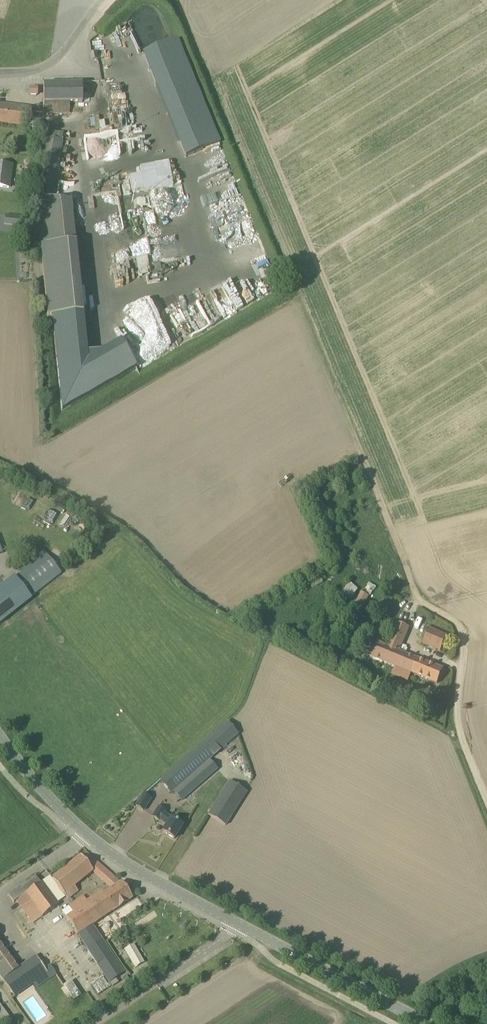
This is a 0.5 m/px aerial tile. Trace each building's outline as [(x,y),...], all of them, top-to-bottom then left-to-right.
[(183,39),(146,52),(184,157),(221,144),(183,39)] [(44,114),(69,114),(69,103),(82,103),(82,86),(43,87),(44,114)] [(31,118),(32,108),(0,104),(0,123),(29,126),(31,118)] [(129,141),(127,131),(119,132),(120,143),(129,141)] [(85,148),(98,147),(97,134),(85,135),(85,148)] [(56,198),(63,141),(44,138),(42,155),(36,154),(34,167),(40,168),(36,196),(43,197),(36,196),(48,318),(83,315),(72,200),(56,198)] [(172,185),(170,163),(144,166),(146,188),(172,185)] [(13,165),(0,164),(0,187),(10,189),(13,165)] [(127,181),(121,182),(122,195),(145,193),(143,171),(126,172),(127,181)] [(103,184),(105,192),(92,194),(96,221),(118,217),(116,198),(121,197),(119,181),(103,184)] [(134,209),(151,207),(150,198),(133,199),(134,209)] [(6,616),(61,572),(46,553),(23,572),(0,590),(0,621),(6,616)] [(350,600),(359,588),(350,582),(342,594),(350,600)] [(361,612),(369,596),(361,592),(353,608),(361,612)] [(399,648),(408,627),(396,622),(386,644),(380,642),(370,638),(364,652),(437,684),(443,670),(399,650),(399,648)] [(440,652),(447,636),(429,629),(424,644),(440,652)] [(430,719),(439,705),(431,700),(422,714),(430,719)] [(160,779),(160,780),(180,803),(218,770),(210,760),(239,735),(226,720),(160,779)] [(226,826),(247,792),(229,781),(208,814),(226,826)] [(150,797),(152,794),(148,792),(146,795),(143,794),(136,806),(143,811),(151,798),(150,797)] [(183,825),(165,813),(167,811),(159,806),(152,817),(159,821),(160,820),(166,825),(162,831),(174,839),(183,825)] [(74,904),(72,905),(70,906),(74,913),(67,918),(109,984),(110,983),(112,987),(119,982),(116,978),(125,972),(93,925),(132,899),(121,882),(120,882),(87,851),(53,876),(69,899),(70,898),(79,892),(75,887),(93,871),(111,888),(103,893),(102,891),(86,901),(84,897),(74,904)] [(41,883),(35,875),(21,885),(8,894),(14,902),(16,900),(32,923),(58,905),(53,897),(60,892),(51,879),(49,877),(42,882),(41,883)] [(0,942),(0,975),(15,996),(32,983),(36,989),(56,975),(50,965),(45,969),(35,956),(18,968),(0,942)] [(125,948),(135,967),(144,962),(135,943),(125,948)] [(50,985),(48,994),(56,996),(58,987),(50,985)] [(32,992),(30,1000),(38,1003),(40,995),(32,992)] [(5,1023),(14,1023),(0,1004),(0,1018),(5,1023)] [(41,1013),(45,1023),(53,1020),(50,1010),(41,1013)]
